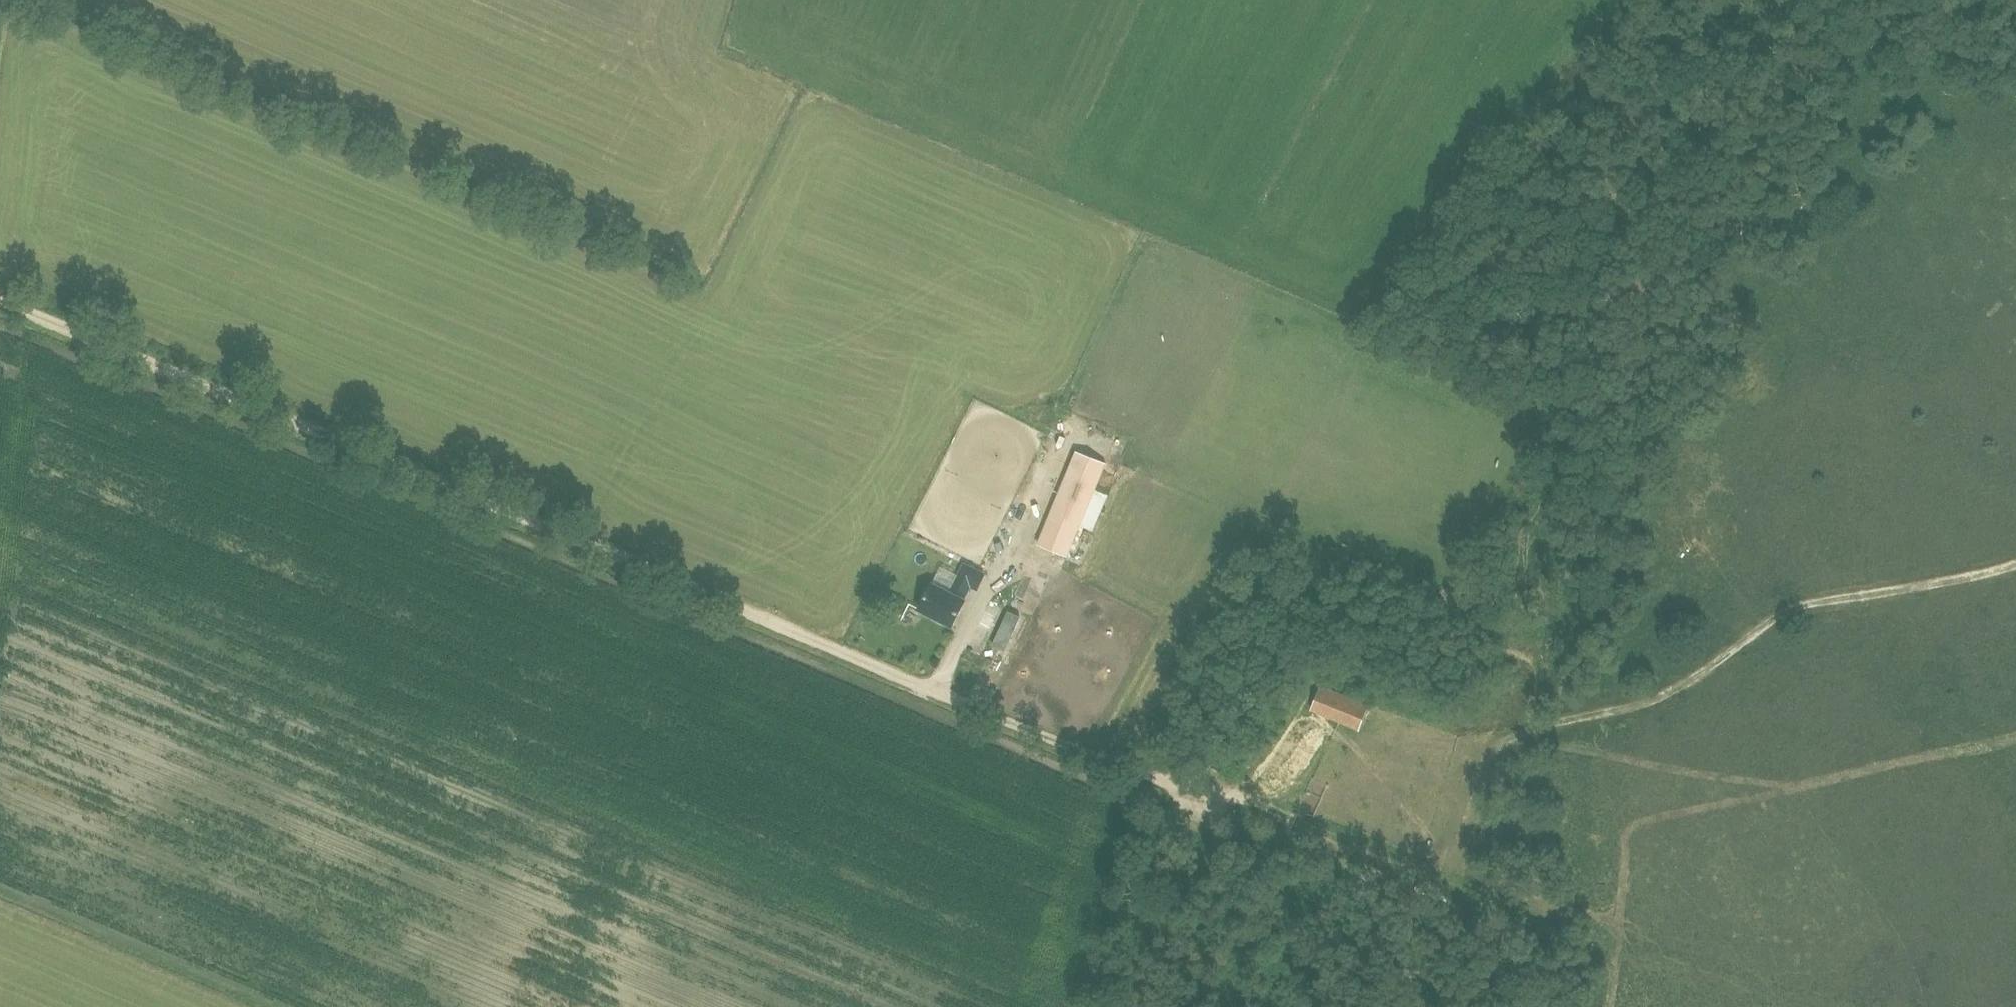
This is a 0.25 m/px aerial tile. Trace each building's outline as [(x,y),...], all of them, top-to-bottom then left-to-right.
[(1070,556),(1102,475),(1107,464),(1078,452),(1074,463),(1041,545),(1070,556)] [(1100,532),(1116,497),(1103,491),(1087,526),(1100,532)] [(1088,534),(1081,550),(1091,553),(1097,538),(1088,534)] [(952,626),(972,587),(979,590),(987,573),(965,563),(957,580),(950,594),(932,585),(920,610),(952,626)] [(1026,600),(1029,617),(1048,614),(1045,596),(1026,600)] [(1314,709),(1360,728),(1370,706),(1323,687),(1314,709)]
